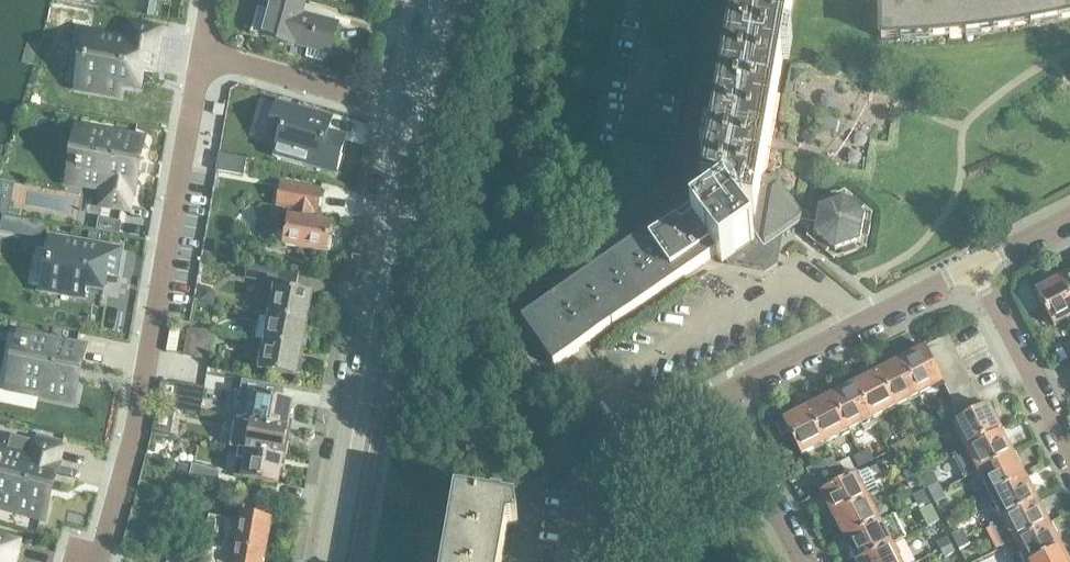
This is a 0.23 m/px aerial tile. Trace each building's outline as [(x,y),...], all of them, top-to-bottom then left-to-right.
[(329,23),(304,15),(307,3),(299,0),(271,0),(261,36),(296,46),(296,45),(330,54),(338,25),(329,23)] [(737,1),(723,84),(703,195),(704,195),(522,322),(523,322),(522,322),(525,326),(554,368),(555,368),(666,290),(716,255),(722,264),(731,258),(734,262),(760,266),(761,268),(762,268),(762,267),(773,259),(773,260),(774,259),(773,257),(776,241),(795,227),(799,225),(815,228),(814,234),(819,238),(815,243),(816,244),(817,243),(826,251),(825,252),(826,253),(830,247),(835,251),(841,249),(844,256),(857,251),(855,245),(860,243),(861,236),(868,238),(871,223),(864,222),(865,216),(860,212),(865,206),(854,197),(849,202),(844,198),(838,200),(836,194),(822,199),(825,205),(819,208),(818,214),(811,212),(811,213),(802,211),(801,211),(775,173),(769,177),(763,176),(794,0),(737,0),(737,1)] [(881,39),(901,39),(901,34),(929,33),(929,37),(966,34),(966,29),(993,26),(994,31),(1030,25),(1029,20),(1056,15),(1057,19),(1069,17),(1069,0),(881,0),(881,39)] [(153,73),(160,30),(130,25),(127,40),(91,33),(81,89),(120,95),(122,85),(139,88),(142,71),(153,73)] [(335,175),(346,137),(323,130),(326,118),(332,119),(332,118),(277,103),(267,139),(277,142),(273,157),(335,175)] [(137,156),(140,139),(88,129),(78,184),(104,189),(101,205),(129,210),(138,156),(137,156)] [(220,153),(217,170),(244,175),(247,158),(220,153)] [(0,198),(0,210),(12,212),(19,181),(4,178),(0,198)] [(280,228),(287,230),(284,246),(326,253),(327,250),(330,251),(332,238),(329,238),(331,225),(314,222),(315,213),(317,214),(321,190),(281,183),(277,207),(285,208),(284,216),(282,216),(280,228)] [(43,234),(45,220),(6,215),(4,230),(43,234)] [(125,232),(126,218),(101,215),(99,229),(125,232)] [(117,277),(122,249),(55,237),(45,292),(85,299),(86,289),(104,292),(107,275),(117,277)] [(277,284),(277,287),(285,288),(288,272),(248,265),(246,279),(277,284)] [(1060,279),(1069,298),(1069,273),(1060,279)] [(1060,279),(1052,283),(1051,282),(1035,290),(1054,327),(1054,325),(1069,317),(1069,298),(1060,279)] [(203,286),(200,301),(214,303),(216,289),(203,286)] [(285,288),(277,287),(275,286),(270,318),(306,325),(307,319),(310,320),(312,308),(309,308),(311,294),(285,290),(285,288)] [(304,334),(306,325),(270,318),(265,345),(301,352),(302,346),(305,346),(307,335),(304,334)] [(197,357),(201,332),(188,330),(184,355),(197,357)] [(210,359),(214,334),(201,332),(197,357),(210,359)] [(954,347),(948,335),(940,339),(926,347),(932,358),(954,347)] [(77,345),(50,341),(47,359),(50,360),(47,378),(44,377),(41,396),(94,405),(104,350),(77,345)] [(299,361),(301,352),(265,345),(260,370),(288,375),(297,377),(297,373),(300,373),(302,362),(299,361)] [(937,370),(932,358),(926,347),(926,346),(925,347),(925,346),(924,347),(924,348),(901,359),(920,396),(944,384),(943,381),(937,370)] [(960,358),(954,347),(932,358),(937,370),(960,358)] [(965,370),(960,358),(937,370),(943,381),(965,370)] [(920,396),(901,359),(878,371),(897,408),(920,396)] [(949,393),(971,381),(965,370),(943,381),(944,384),(949,393)] [(897,408),(878,371),(854,383),(873,420),(897,408)] [(954,404),(977,392),(971,381),(949,393),(954,404)] [(873,420),(854,383),(831,395),(850,431),(862,425),(865,431),(876,426),(873,420)] [(188,411),(192,386),(180,384),(175,409),(188,411)] [(200,413),(205,389),(192,386),(188,411),(200,413)] [(983,404),(977,392),(954,404),(960,416),(983,404)] [(292,402),(278,400),(240,393),(235,420),(236,421),(287,430),(292,402)] [(850,431),(831,395),(808,407),(826,443),(850,431)] [(960,416),(954,404),(947,408),(952,420),(960,416)] [(954,425),(966,448),(1001,430),(990,407),(990,406),(953,424),(954,425)] [(826,443),(808,407),(800,411),(799,410),(783,419),(784,420),(776,424),(782,436),(790,432),(802,455),(810,451),(826,443)] [(285,441),(287,430),(236,421),(231,447),(240,449),(283,457),(283,454),(286,454),(288,442),(285,441)] [(1014,454),(1001,430),(966,448),(978,472),(1014,454)] [(61,449),(34,441),(12,435),(7,451),(4,450),(0,466),(0,468),(2,469),(0,474),(0,507),(41,518),(46,501),(47,501),(61,449)] [(906,449),(917,444),(913,436),(902,442),(906,449)] [(906,449),(902,442),(892,447),(896,455),(906,449)] [(921,452),(917,444),(906,449),(911,457),(921,452)] [(278,484),(283,457),(240,449),(238,459),(246,461),(243,478),(278,484)] [(911,457),(906,449),(896,455),(900,463),(911,457)] [(868,450),(861,454),(866,464),(873,460),(868,450)] [(866,464),(861,454),(853,457),(858,467),(866,464)] [(1025,477),(1014,454),(978,472),(990,495),(1025,477)] [(840,463),(830,467),(826,459),(806,469),(815,489),(845,474),(840,463)] [(179,465),(177,474),(189,478),(216,485),(220,472),(193,465),(192,468),(179,465)] [(185,493),(189,478),(177,474),(145,466),(141,481),(185,493)] [(821,493),(833,516),(869,498),(857,474),(828,489),(820,493),(820,494),(821,493)] [(1037,501),(1025,477),(990,495),(1002,519),(1037,501)] [(928,488),(932,496),(942,490),(938,483),(928,488)] [(927,498),(923,490),(913,495),(917,503),(927,498)] [(945,498),(942,490),(932,496),(935,503),(945,498)] [(516,526),(519,525),(517,507),(458,496),(446,561),(509,561),(516,526)] [(881,521),(869,498),(833,516),(845,540),(881,521)] [(930,506),(927,498),(917,503),(921,510),(930,506)] [(1037,501),(1002,519),(990,525),(1002,548),(1014,542),(1049,524),(1037,501)] [(273,522),(240,516),(239,524),(219,518),(207,561),(269,561),(270,556),(267,555),(273,522)] [(881,521),(845,540),(856,561),(859,561),(893,545),(881,521)] [(1049,524),(1014,542),(1024,561),(1032,561),(1061,547),(1049,524)] [(952,535),(955,542),(965,537),(962,530),(952,535)] [(18,542),(0,537),(0,561),(13,561),(18,542)] [(969,545),(965,537),(955,542),(959,550),(969,545)] [(951,545),(948,538),(938,542),(941,550),(951,545)] [(893,545),(859,561),(902,561),(893,545)] [(955,552),(951,545),(941,550),(945,557),(955,552)] [(1061,547),(1032,561),(1069,561),(1061,547)]
